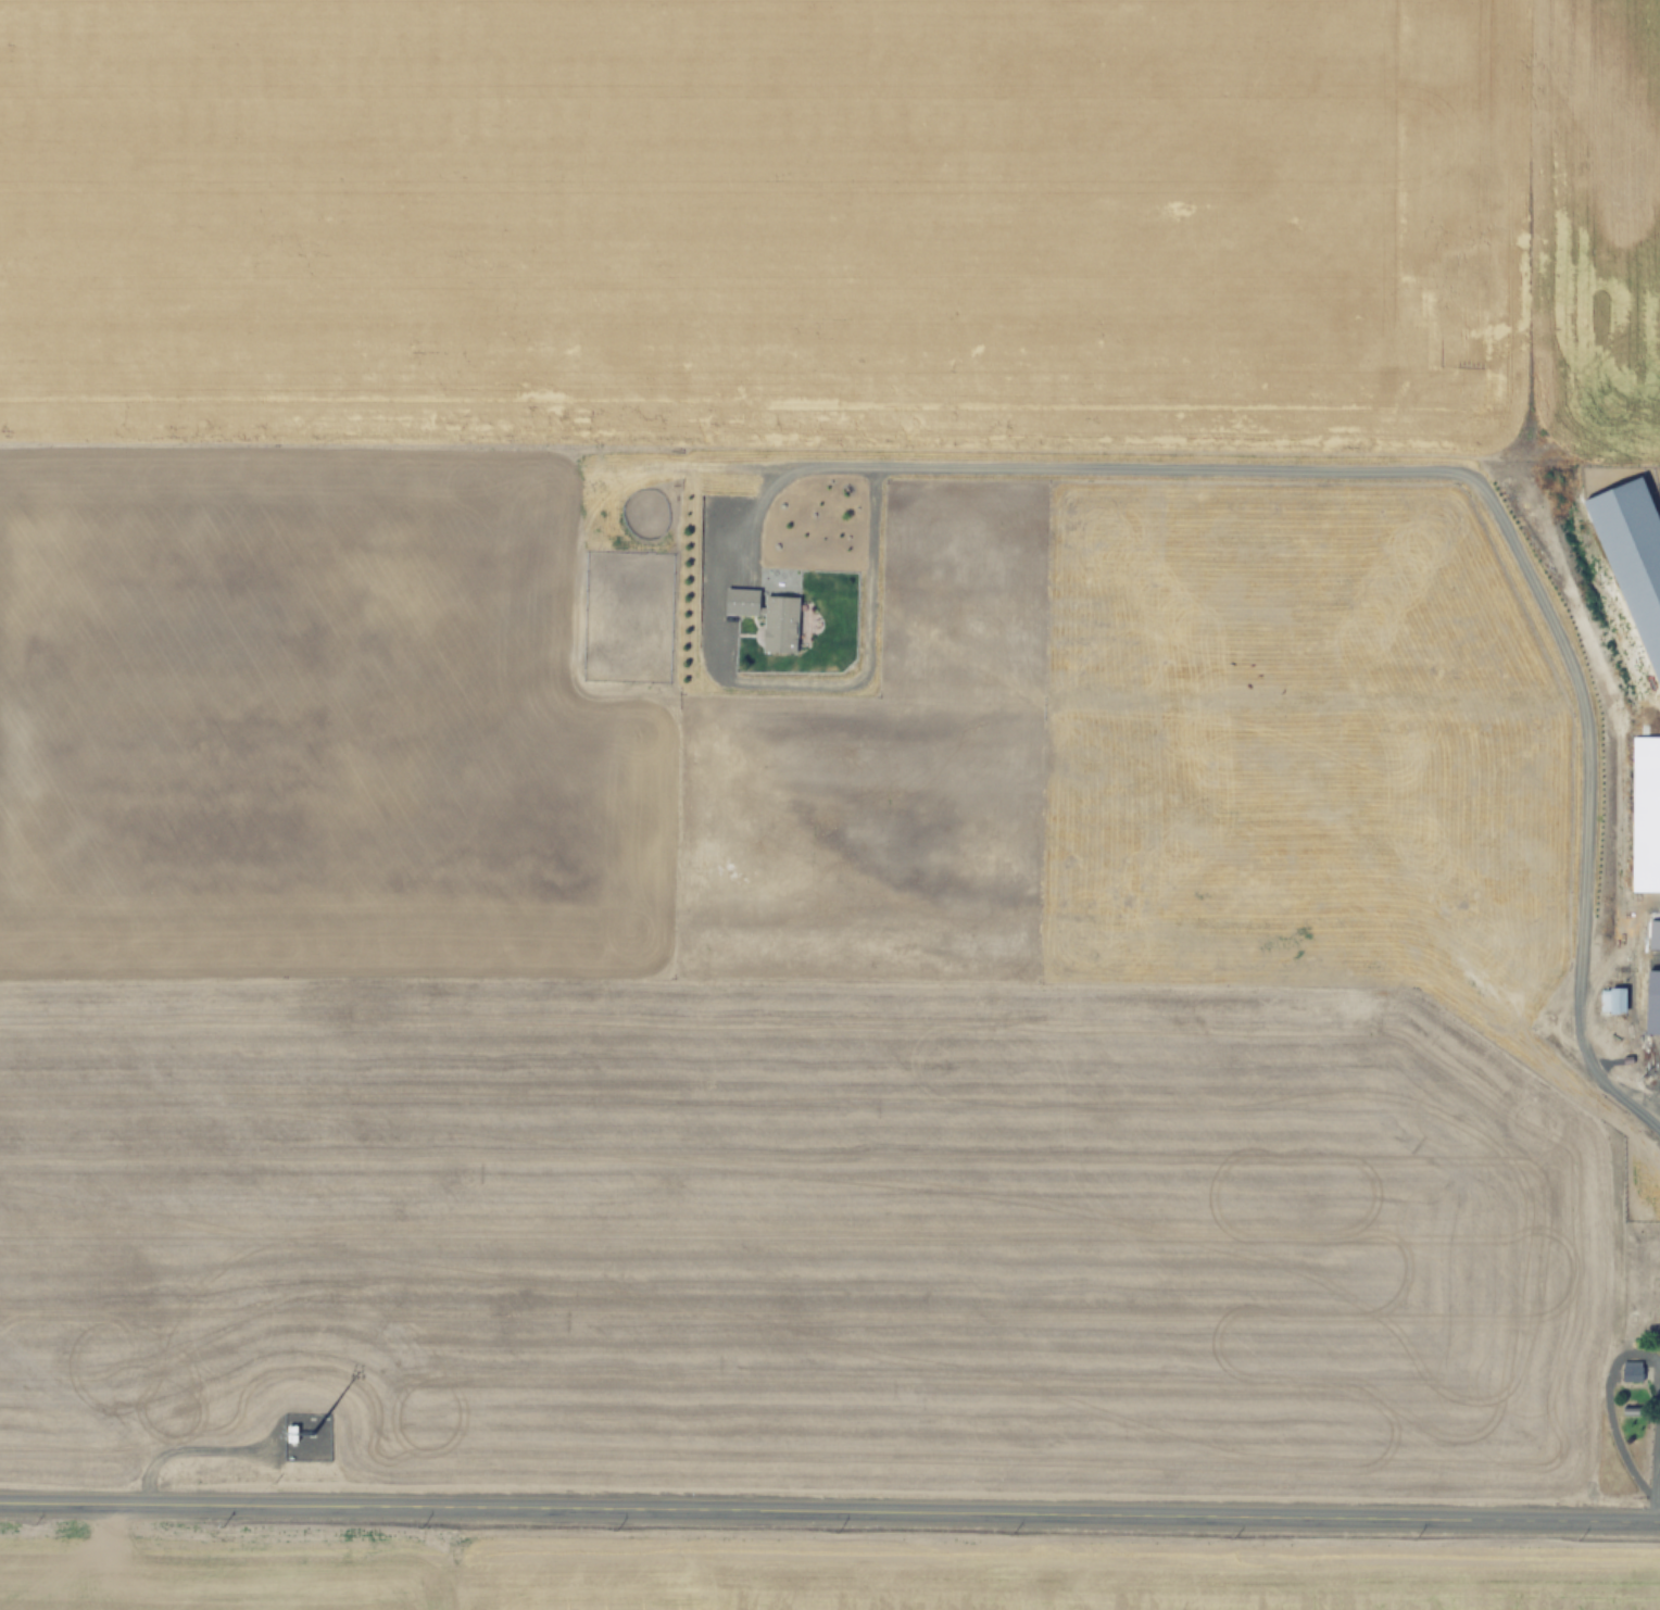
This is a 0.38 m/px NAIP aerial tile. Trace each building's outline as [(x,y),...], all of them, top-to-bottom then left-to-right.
[(1631,892),(1659,892),(1659,736),(1632,736),(1631,892)] [(1626,987),(1602,987),(1602,1034),(1611,1034),(1611,1013),(1626,1013),(1626,987)] [(297,1425),(287,1425),(287,1443),(297,1443),(297,1425)]
